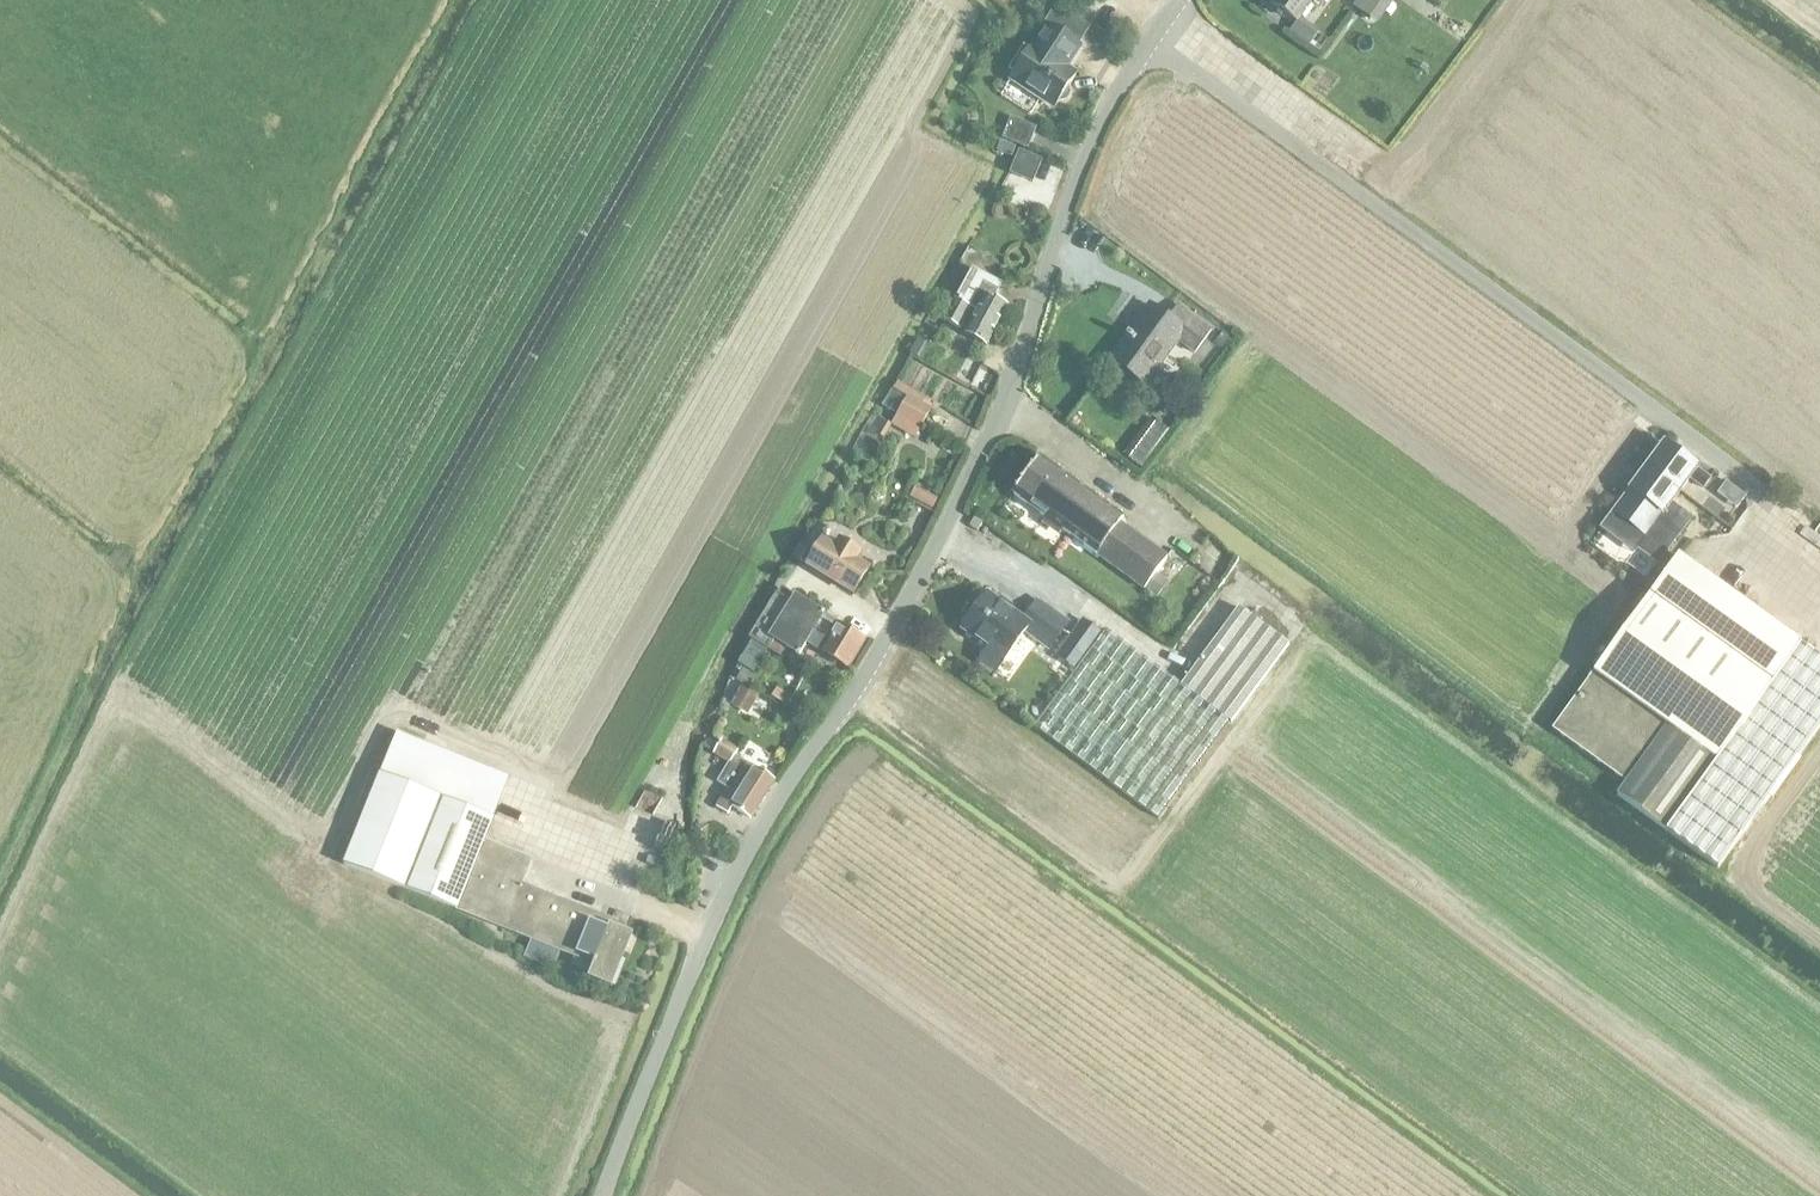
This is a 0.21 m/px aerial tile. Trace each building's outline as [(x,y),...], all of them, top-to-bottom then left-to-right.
[(1298,24),(1314,1),(1322,7),(1327,0),(1267,0),(1267,1),(1298,24)] [(1378,21),(1391,0),(1356,0),(1353,6),(1378,21)] [(1067,86),(1075,74),(1064,67),(1079,44),(1050,25),(1035,48),(1031,46),(1011,77),(1055,106),(1058,101),(1065,100),(1069,93),(1067,86)] [(1002,138),(1028,149),(1037,127),(1011,116),(1002,138)] [(997,151),(1011,157),(1016,147),(1001,141),(997,151)] [(1018,150),(1009,173),(1032,182),(1041,159),(1018,150)] [(960,284),(969,267),(957,261),(948,278),(960,284)] [(1000,283),(972,268),(957,295),(960,296),(958,300),(954,298),(943,319),(959,328),(960,326),(967,330),(964,334),(985,345),(1007,306),(992,298),(1000,283)] [(1110,359),(1143,383),(1176,339),(1193,352),(1210,329),(1177,305),(1168,318),(1151,306),(1130,335),(1128,333),(1110,359)] [(882,405),(897,414),(891,425),(915,438),(932,408),(908,395),(907,396),(892,388),(882,405)] [(1142,464),(1168,426),(1150,415),(1124,452),(1142,464)] [(1649,462),(1646,465),(1682,492),(1690,480),(1703,490),(1711,479),(1699,469),(1663,442),(1655,453),(1653,451),(1646,460),(1649,462)] [(1097,556),(1144,589),(1156,598),(1168,582),(1156,573),(1168,556),(1121,522),(1125,517),(1039,455),(1011,493),(1044,518),(1040,523),(1058,536),(1062,531),(1096,557),(1097,556)] [(1614,511),(1614,512),(1646,536),(1637,547),(1659,563),(1693,518),(1674,503),(1682,492),(1646,465),(1644,468),(1642,467),(1635,476),(1638,478),(1630,490),(1632,491),(1617,513),(1614,511)] [(1726,477),(1718,489),(1740,504),(1749,492),(1726,477)] [(792,555),(799,559),(853,593),(868,568),(855,560),(860,552),(840,539),(835,548),(821,539),(813,553),(799,544),(792,555)] [(1552,730),(1625,782),(1615,796),(1717,870),(1819,726),(1819,658),(1800,643),(1800,642),(1678,555),(1594,672),(1593,671),(1552,730)] [(757,674),(754,673),(769,649),(780,656),(786,647),(799,655),(807,642),(848,667),(865,638),(796,597),(781,587),(749,639),(752,641),(739,663),(744,666),(736,680),(749,688),(757,674)] [(1023,620),(988,593),(962,629),(989,649),(980,661),(997,673),(1024,633),(1049,652),(1070,624),(1037,600),(1023,620)] [(1080,663),(1034,727),(1108,782),(1109,781),(1158,818),(1229,721),(1231,723),(1289,644),(1238,607),(1181,685),(1105,629),(1100,636),(1090,650),(1071,636),(1062,649),(1080,663)] [(714,753),(729,763),(718,781),(728,788),(717,806),(728,812),(732,806),(750,818),(774,779),(746,761),(745,762),(735,755),(737,752),(721,741),(714,753)] [(380,773),(344,864),(408,890),(444,798),(380,773)] [(444,798),(408,890),(457,909),(485,841),(494,818),(444,798)] [(485,841),(457,909),(531,939),(524,957),(552,969),(560,950),(596,965),(611,926),(612,927),(615,920),(522,884),(532,859),(485,841)] [(596,965),(590,978),(610,986),(631,934),(612,927),(611,926),(596,965)]
